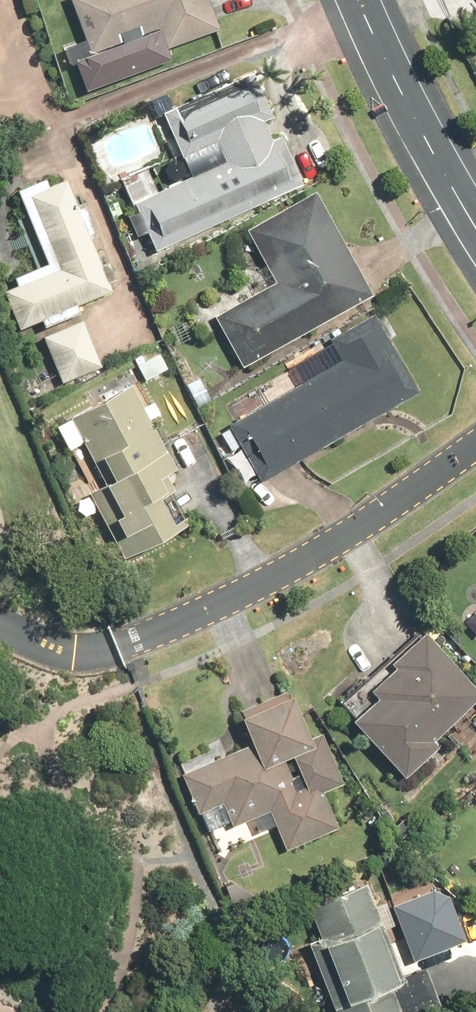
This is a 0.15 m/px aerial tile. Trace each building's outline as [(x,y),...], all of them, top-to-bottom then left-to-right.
[(86,55),(74,59),(85,87),(165,58),(162,51),(217,31),(205,0),(65,0),(86,55)] [(193,177),(134,202),(155,252),(309,187),(286,134),(272,140),(262,117),(272,113),(255,72),(173,107),(187,142),(179,145),(193,177)] [(7,291),(21,327),(114,292),(70,179),(27,195),(57,272),(7,291)] [(272,283),(211,317),(239,368),(370,296),(313,193),(243,231),(272,283)] [(339,362),(225,425),(258,483),(416,394),(371,315),(326,340),(339,362)] [(80,322),(39,338),(58,384),(99,368),(80,322)] [(147,380),(170,369),(162,355),(140,366),(147,380)] [(213,401),(201,379),(188,386),(200,408),(213,401)] [(180,469),(132,385),(73,419),(109,483),(89,494),(117,544),(154,523),(164,542),(195,524),(190,516),(186,518),(173,494),(178,491),(169,475),(180,469)] [(369,698),(345,720),(396,777),(430,746),(425,741),(475,695),(416,631),(381,663),(386,668),(362,690),(369,698)] [(289,689),(243,708),(246,715),(244,715),(255,741),(183,772),(200,811),(224,801),(234,826),(271,810),(288,850),(341,827),(325,792),(346,782),(324,731),(313,736),(295,694),(292,695),(289,689)] [(302,905),(315,937),(302,942),(329,1011),(431,1011),(437,1009),(422,969),(398,978),(362,883),(302,905)] [(394,899),(415,952),(465,932),(447,888),(434,883),(394,899)]
